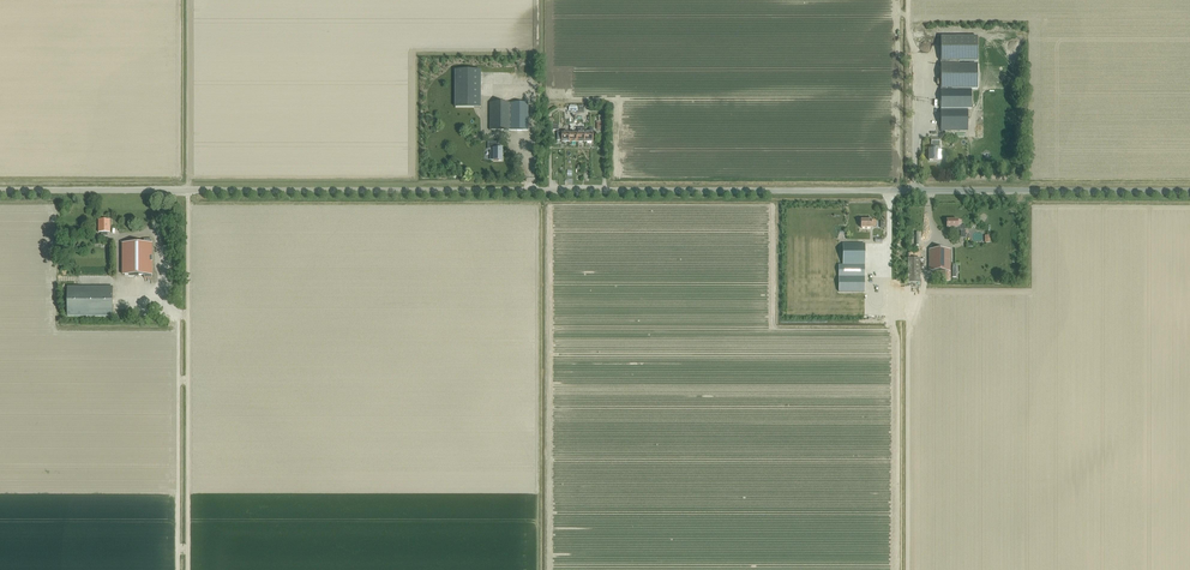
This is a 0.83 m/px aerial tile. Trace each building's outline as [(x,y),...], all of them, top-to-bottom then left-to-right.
[(958,61),(977,61),(977,37),(940,38),(940,65),(958,65),(958,61)] [(940,65),(941,89),(977,89),(977,65),(974,65),(974,63),(969,63),(969,65),(958,65),(940,65)] [(455,70),(455,107),(480,107),(480,70),(455,70)] [(971,90),(941,91),(941,109),(971,109),(971,90)] [(490,104),(490,131),(509,131),(528,131),(528,104),(509,104),(490,104)] [(941,131),(968,131),(967,110),(941,110),(941,131)] [(559,125),(553,125),(553,118),(549,118),(549,130),(559,130),(559,125)] [(593,143),(593,133),(593,129),(590,129),(590,133),(585,133),(585,143),(593,143)] [(562,143),(570,143),(570,133),(557,133),(557,141),(562,141),(562,143)] [(493,160),(493,161),(502,161),(502,149),(499,149),(499,146),(491,146),(491,150),(493,150),(493,156),(492,156),(492,160),(493,160)] [(940,150),(940,146),(932,146),(932,150),(929,150),(929,161),(938,161),(938,150),(940,150)] [(110,220),(99,220),(99,232),(101,232),(101,236),(108,236),(108,232),(110,232),(110,220)] [(965,226),(961,226),(961,220),(957,220),(947,220),(947,228),(958,228),(958,231),(961,231),(961,238),(965,238),(965,226)] [(152,278),(152,240),(144,240),(144,244),(123,244),(123,275),(144,275),(144,278),(152,278)] [(864,292),(865,244),(843,244),(843,265),(839,265),(839,292),(864,292)] [(950,250),(929,250),(929,271),(939,271),(939,281),(950,281),(950,250)] [(908,283),(920,283),(920,259),(908,259),(908,283)] [(113,287),(100,287),(67,287),(67,317),(113,317),(113,287)]
